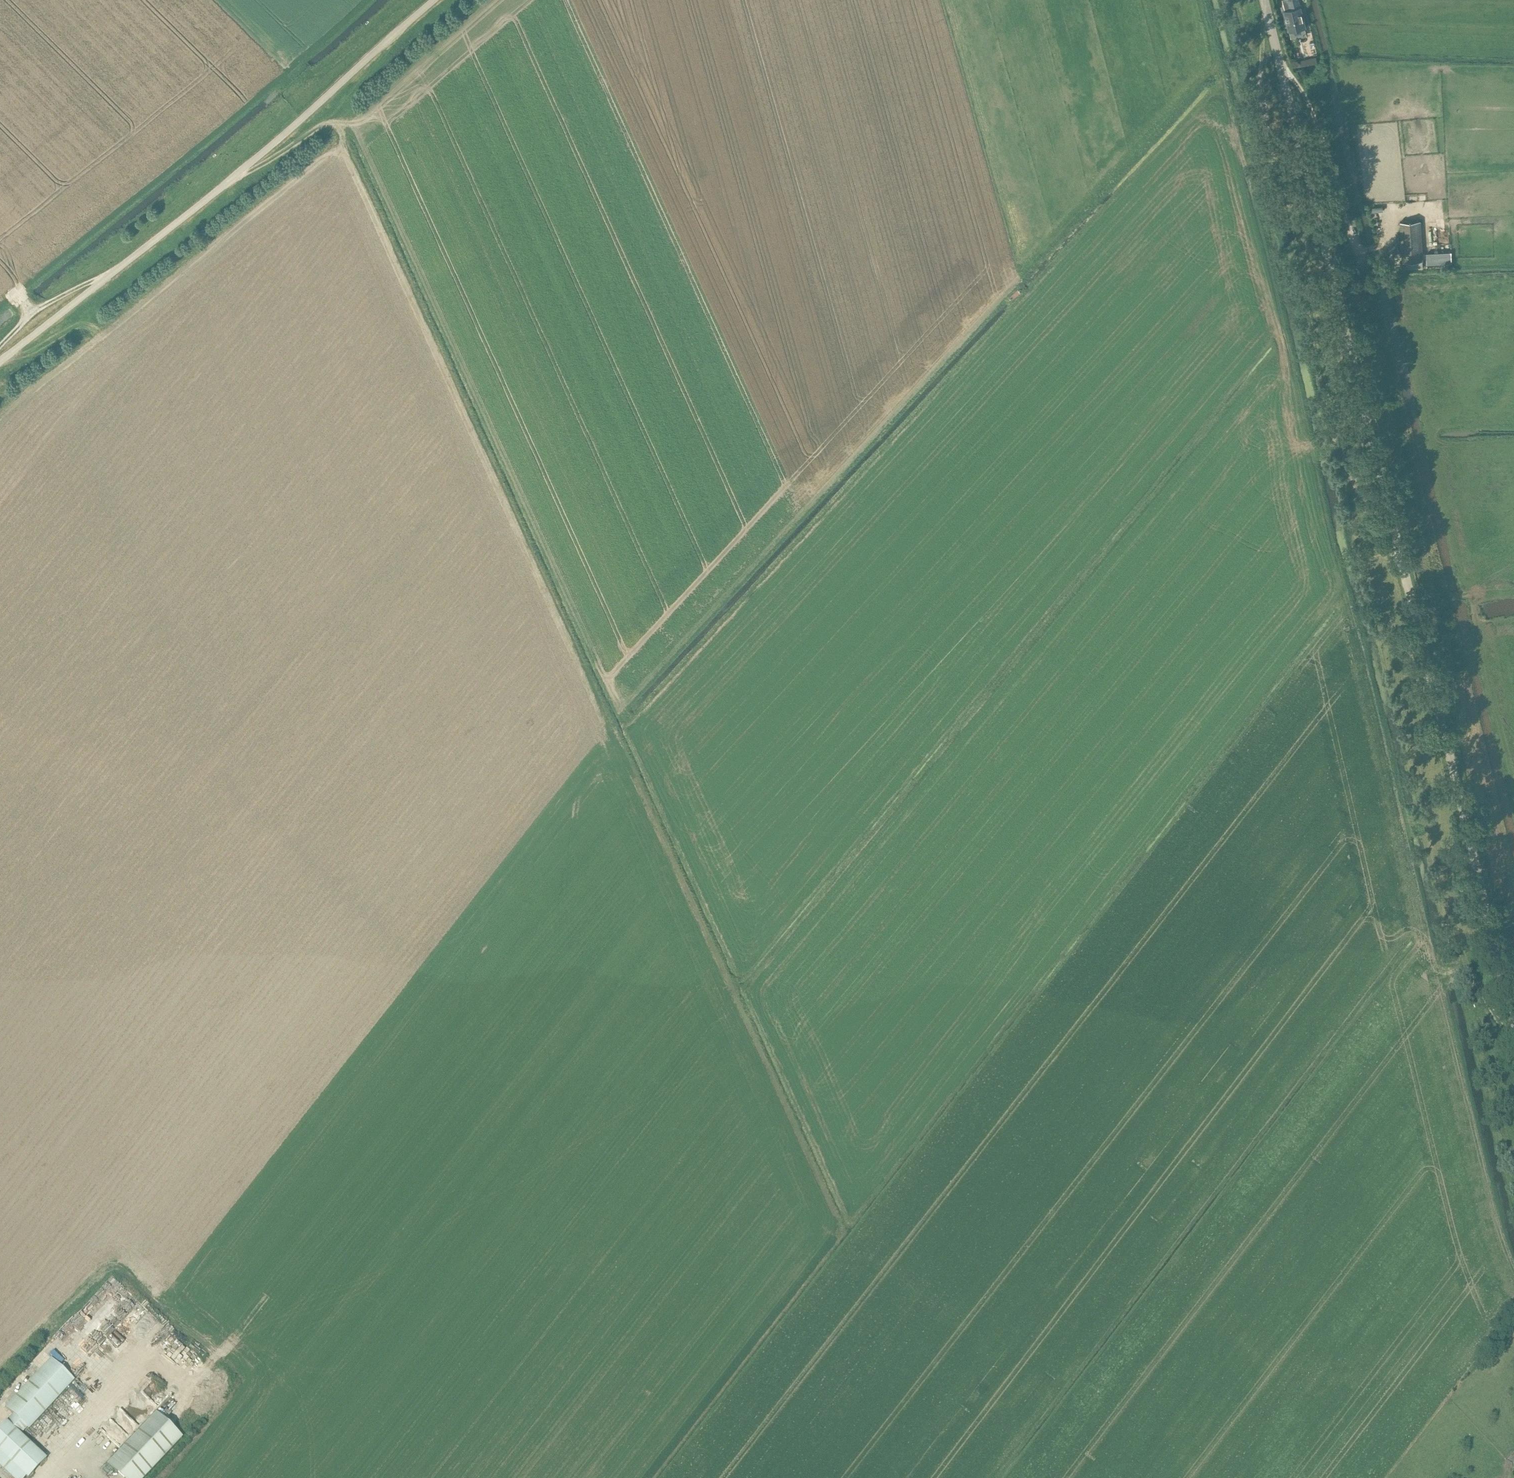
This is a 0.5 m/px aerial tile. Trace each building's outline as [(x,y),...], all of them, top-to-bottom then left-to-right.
[(1285,11),(1284,11),(1286,19),(1288,28),(1289,31),(1290,30),(1304,27),(1299,8),(1298,0),(1282,0),(1285,11)] [(1420,220),(1400,221),(1402,261),(1423,260),(1420,220)] [(1451,251),(1438,252),(1439,263),(1451,262),(1451,254),(1451,251)] [(2,1425),(0,1428),(0,1466),(13,1477),(25,1477),(26,1477),(27,1477),(29,1477),(47,1458),(21,1434),(28,1427),(29,1428),(74,1379),(59,1365),(51,1358),(5,1407),(13,1414),(7,1421),(6,1421),(2,1425)] [(191,1403),(180,1415),(188,1422),(198,1410),(191,1403)] [(107,1465),(121,1477),(145,1477),(183,1437),(174,1429),(156,1412),(107,1465)]
